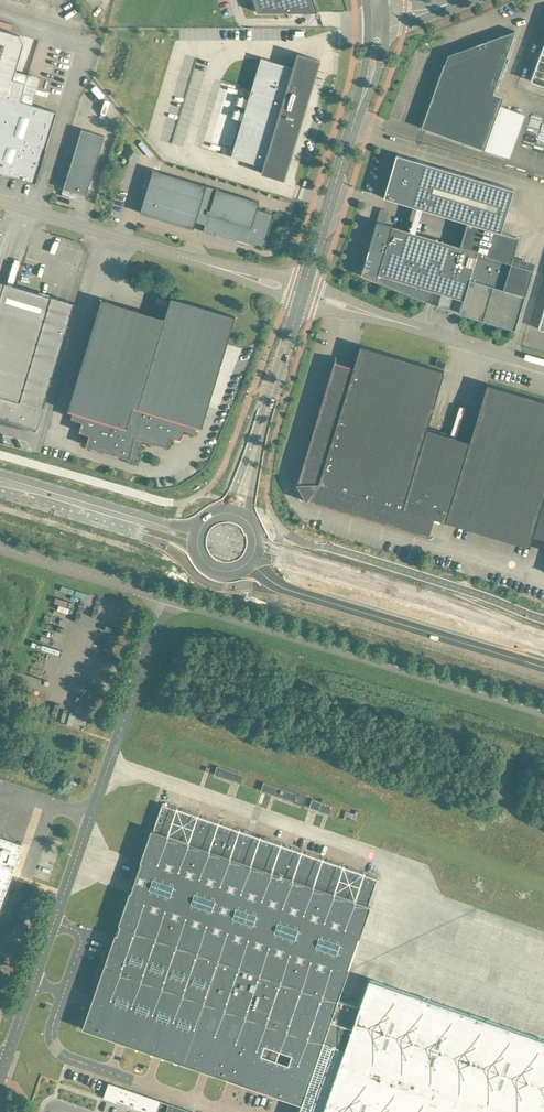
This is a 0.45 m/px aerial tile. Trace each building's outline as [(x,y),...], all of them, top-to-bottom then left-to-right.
[(257,12),(317,12),(314,0),(253,0),(257,12)] [(10,175),(18,177),(18,178),(26,180),(27,180),(36,183),(57,111),(21,100),(26,84),(13,80),(24,43),(20,35),(0,29),(0,171),(10,175)] [(422,127),(484,150),(505,156),(521,112),(501,105),(503,97),(493,93),(515,31),(487,40),(487,41),(488,41),(484,50),(445,64),(445,63),(444,63),(421,127),(422,128),(422,127)] [(530,80),(543,85),(543,43),(530,80)] [(260,57),(231,156),(263,166),(261,172),(284,179),(285,178),(284,178),(318,61),(320,61),(320,60),(296,53),(292,67),(260,57)] [(191,76),(190,101),(199,101),(200,91),(203,91),(212,91),(212,86),(216,86),(217,77),(191,76)] [(105,136),(82,129),(62,192),(76,197),(77,192),(86,195),(105,136)] [(418,207),(414,221),(421,223),(425,209),(467,222),(463,236),(515,251),(519,237),(501,232),(514,189),(396,154),(393,164),(396,165),(394,171),(396,171),(383,197),(418,207)] [(216,231),(257,244),(264,246),(274,214),(257,209),(259,201),(249,198),(153,169),(152,170),(147,169),(141,188),(147,190),(140,212),(194,228),(199,211),(208,214),(203,231),(215,235),(216,231)] [(421,223),(414,221),(410,232),(392,227),(393,226),(387,224),(377,221),(361,274),(426,301),(431,284),(443,288),(438,306),(449,309),(454,291),(465,294),(459,313),(515,329),(533,269),(511,263),(515,251),(463,236),(460,247),(417,234),(421,223)] [(2,417),(9,419),(16,422),(30,428),(37,431),(37,430),(75,302),(0,280),(0,416),(2,417)] [(86,445),(129,458),(133,446),(132,446),(135,437),(167,446),(171,435),(181,439),(184,428),(195,432),(201,410),(206,412),(235,316),(171,297),(164,318),(101,299),(72,394),(78,396),(71,417),(82,421),(79,431),(89,434),(86,445)] [(543,498),(543,401),(487,384),(469,441),(427,428),(444,371),(360,345),(354,367),(335,361),(337,356),(336,356),(331,373),(329,374),(330,376),(321,404),(319,405),(320,407),(312,436),(310,437),(311,439),(302,467),(300,469),(301,471),(298,483),(296,483),(306,501),(307,500),(319,504),(320,506),(322,505),(351,513),(352,515),(354,514),(382,523),(383,525),(385,524),(414,532),(415,534),(417,533),(434,538),(429,536),(434,518),(529,547),(533,535),(543,498)] [(435,366),(444,368),(447,361),(437,358),(435,366)] [(533,535),(543,538),(543,498),(533,535)] [(214,774),(236,781),(239,773),(217,766),(214,774)] [(264,782),(261,790),(267,792),(272,794),(293,801),(303,805),(306,796),(296,793),(264,782)] [(309,807),(329,814),(332,806),(312,799),(309,807)] [(369,978),(359,1006),(338,999),(348,971),(369,911),(367,911),(378,877),(162,803),(153,830),(151,829),(140,861),(141,862),(131,892),(129,891),(118,924),(120,924),(117,934),(115,933),(82,1028),(93,1032),(94,1030),(219,1073),(218,1075),(270,1093),(271,1091),(302,1102),(298,1111),(543,1111),(543,1038),(369,978)] [(22,844),(0,836),(0,908),(22,844)] [(145,1111),(193,1111),(108,1082),(103,1097),(145,1111)]
